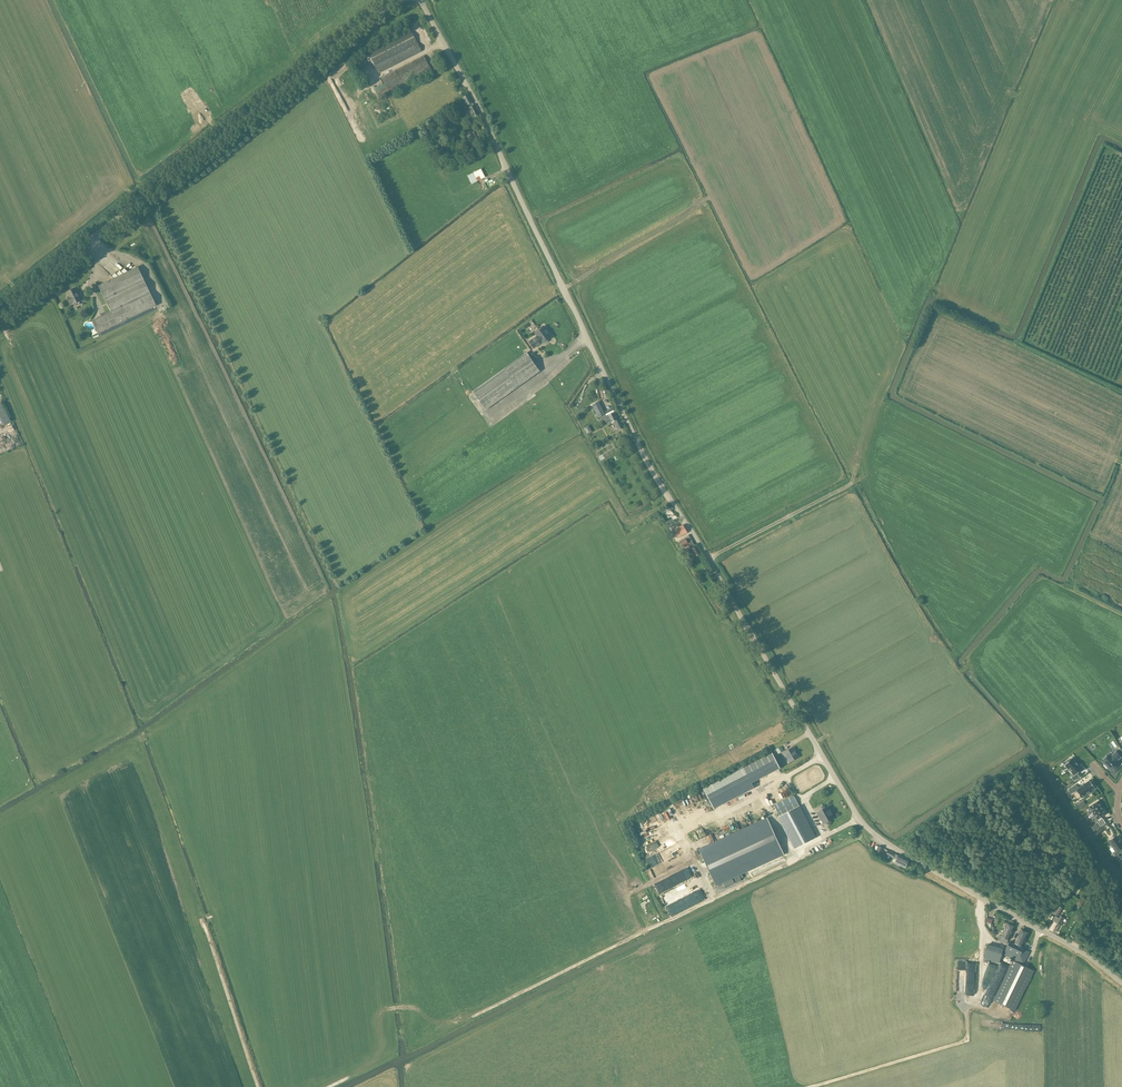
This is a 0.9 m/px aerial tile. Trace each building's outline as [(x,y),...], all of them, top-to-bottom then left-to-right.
[(368,52),(379,73),(422,51),(411,30),(368,52)] [(424,56),(381,77),(383,82),(374,87),(379,97),(431,70),(424,56)] [(462,97),(467,105),(466,106),(464,107),(465,110),(470,108),(475,117),(478,115),(473,105),(472,103),(472,102),(468,95),(462,97)] [(466,133),(470,142),(477,139),(474,131),(472,132),(471,130),(466,133)] [(481,169),(473,173),(467,176),(472,184),(477,181),(485,177),(484,176),(486,175),(485,173),(483,174),(481,169)] [(98,334),(156,306),(137,267),(98,286),(110,311),(92,320),(98,334)] [(72,305),(72,306),(75,305),(77,306),(79,305),(79,303),(79,302),(81,301),(75,289),(66,293),(69,298),(67,299),(70,306),(72,305)] [(529,342),(534,348),(542,342),(542,343),(543,343),(544,344),(548,341),(547,339),(551,337),(544,326),(535,332),(537,336),(529,342)] [(527,353),(473,392),(486,410),(540,371),(527,353)] [(11,421),(1,401),(0,402),(0,419),(3,425),(11,421)] [(598,418),(605,414),(599,401),(592,405),(598,418)] [(616,412),(609,415),(603,419),(606,425),(614,421),(619,430),(624,427),(616,412)] [(588,434),(593,431),(590,425),(585,428),(588,434)] [(8,428),(2,430),(7,442),(13,439),(8,428)] [(664,511),(668,518),(674,514),(669,507),(664,511)] [(673,531),(678,538),(687,532),(683,525),(673,531)] [(689,535),(685,537),(678,541),(683,549),(689,545),(694,553),(693,555),(694,556),(696,556),(696,557),(700,554),(689,535)] [(784,752),(790,762),(799,757),(793,747),(784,752)] [(1109,754),(1102,761),(1104,764),(1104,766),(1106,768),(1107,768),(1108,768),(1111,771),(1118,764),(1116,762),(1121,757),(1116,751),(1111,756),(1109,754)] [(744,767),(703,788),(714,808),(754,787),(752,782),(780,768),(771,753),(744,767)] [(1082,769),(1072,758),(1064,765),(1074,775),(1071,778),(1074,781),(1079,776),(1077,773),(1082,769)] [(681,778),(684,786),(694,782),(691,774),(689,775),(687,771),(681,774),(682,777),(681,778)] [(1080,783),(1092,776),(1090,773),(1078,780),(1080,783)] [(1078,788),(1075,785),(1068,790),(1071,794),(1076,790),(1081,798),(1082,798),(1094,789),(1095,789),(1089,780),(1089,781),(1078,788)] [(774,805),(779,816),(799,805),(793,795),(774,805)] [(1078,808),(1086,804),(1084,800),(1076,804),(1078,808)] [(1106,814),(1098,801),(1089,807),(1097,819),(1098,819),(1099,821),(1097,822),(1100,827),(1106,823),(1103,819),(1102,819),(1101,817),(1106,814)] [(816,837),(800,805),(778,817),(794,848),(816,837)] [(822,816),(826,822),(834,817),(828,807),(817,813),(820,817),(822,816)] [(768,819),(700,850),(715,885),(783,853),(768,819)] [(1121,847),(1121,845),(1120,843),(1121,842),(1119,839),(1118,840),(1116,836),(1109,841),(1115,851),(1113,852),(1116,856),(1121,852),(1121,851),(1120,848),(1121,847)] [(881,855),(884,848),(879,846),(876,852),(881,855)] [(898,855),(895,854),(888,850),(886,854),(893,858),(892,861),(905,868),(907,864),(909,860),(898,855)] [(667,908),(670,916),(703,901),(699,893),(697,892),(700,882),(695,871),(684,867),(673,872),(670,883),(675,894),(685,897),(684,900),(667,908)] [(1059,906),(1057,909),(1056,910),(1055,910),(1053,913),(1054,914),(1054,915),(1058,916),(1060,911),(1062,908),(1059,906)] [(1055,932),(1059,925),(1061,925),(1064,918),(1060,916),(1058,918),(1055,916),(1053,921),(1055,922),(1050,929),(1055,932)] [(1006,944),(1014,927),(1007,923),(1001,936),(999,935),(997,940),(1006,944)] [(1022,946),(1028,933),(1021,930),(1015,942),(1022,946)] [(1003,954),(1024,964),(1029,952),(1023,949),(1023,948),(1009,941),(1003,954)] [(1003,948),(987,944),(984,952),(984,959),(999,963),(1003,948)] [(1015,1011),(1034,971),(1013,960),(994,1001),(1015,1011)]
